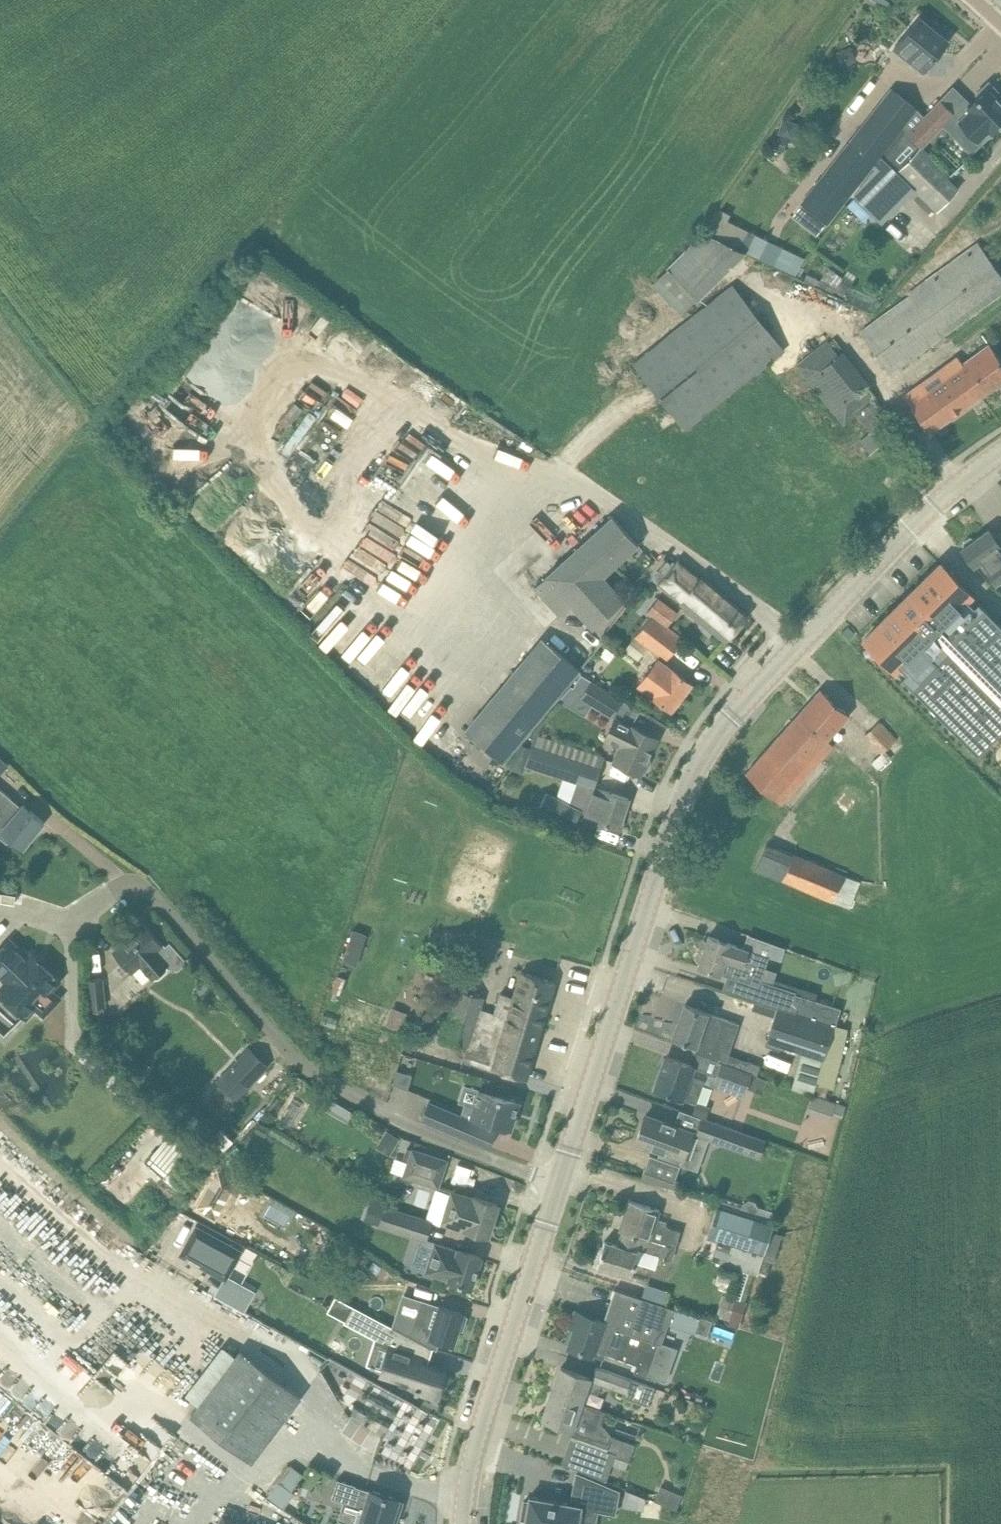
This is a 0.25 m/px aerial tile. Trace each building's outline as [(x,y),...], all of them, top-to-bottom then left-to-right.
[(922,72),(948,40),(945,38),(948,33),(934,22),(930,26),(920,17),(894,49),(922,72)] [(956,117),(980,143),(1000,124),(1000,94),(989,81),(976,93),(979,96),(956,117)] [(849,142),(792,215),(817,235),(856,186),(881,154),(903,126),(917,108),(892,89),(849,142)] [(881,154),(856,186),(882,211),(905,187),(914,195),(919,191),(920,193),(914,198),(929,213),(935,207),(938,210),(958,190),(917,151),(923,145),(943,126),(954,116),(955,115),(942,101),(925,116),(917,108),(903,126),(906,129),(884,157),(881,154)] [(783,118),(778,134),(788,137),(793,121),(783,118)] [(806,258),(754,234),(727,220),(730,214),(719,209),(706,235),(745,252),(774,267),(794,276),(806,258)] [(856,324),(887,372),(1000,298),(1000,275),(981,244),(856,324)] [(734,284),(629,359),(679,429),(784,354),(734,284)] [(831,336),(795,365),(831,411),(868,382),(831,336)] [(1000,381),(1000,360),(990,344),(963,364),(958,357),(904,396),(930,432),(1000,381)] [(593,628),(624,600),(603,576),(638,544),(613,516),(534,587),(560,615),(572,604),(593,628)] [(962,548),(973,565),(974,565),(980,561),(996,583),(999,581),(1000,583),(1000,547),(993,536),(988,529),(974,539),(973,537),(970,537),(964,541),(963,544),(965,546),(962,548)] [(667,560),(659,570),(665,575),(659,583),(681,601),(680,603),(694,615),(709,628),(713,623),(730,637),(747,616),(748,615),(733,602),(702,576),(700,578),(678,559),(676,562),(674,565),(667,560)] [(864,639),(894,670),(899,665),(906,673),(902,677),(912,688),(917,684),(924,691),(919,695),(931,707),(935,702),(943,710),(939,715),(950,726),(954,721),(961,729),(957,733),(978,754),(988,744),(996,736),(1000,731),(1000,624),(996,619),(992,624),(985,617),(989,612),(978,602),(974,606),(967,598),(971,594),(941,564),(928,576),(922,583),(889,615),(882,622),(864,639)] [(651,616),(635,637),(648,647),(665,660),(681,637),(667,626),(677,612),(658,597),(656,599),(646,613),(651,616)] [(671,710),(691,684),(657,658),(637,684),(671,710)] [(581,674),(572,687),(583,694),(581,698),(611,717),(622,700),(581,674)] [(849,715),(821,689),(746,773),(781,804),(833,745),(827,740),(849,715)] [(489,700),(463,731),(504,763),(529,733),(489,700)] [(621,746),(613,762),(640,774),(641,772),(643,773),(645,772),(650,761),(649,759),(647,758),(657,738),(630,726),(615,719),(606,738),(621,746)] [(896,740),(880,723),(865,736),(882,754),(896,740)] [(618,828),(628,799),(594,787),(605,758),(535,735),(525,764),(564,777),(557,798),(546,793),(538,811),(572,827),(580,811),(586,813),(584,817),(618,828)] [(23,804),(21,806),(18,803),(17,804),(10,799),(11,798),(0,789),(0,836),(4,838),(3,839),(8,843),(8,842),(8,841),(11,837),(23,847),(44,821),(23,804)] [(767,842),(755,871),(781,881),(849,909),(860,882),(793,853),(779,848),(767,842)] [(143,924),(114,951),(132,972),(140,965),(151,978),(154,975),(155,977),(158,977),(167,969),(167,967),(165,965),(168,963),(171,967),(179,968),(187,961),(170,942),(164,947),(143,924)] [(353,929),(342,962),(357,967),(367,934),(353,929)] [(708,936),(698,966),(721,974),(729,976),(724,989),(755,999),(755,1001),(777,1008),(835,1027),(836,1024),(842,1007),(817,1000),(795,993),(796,990),(762,980),(767,966),(770,957),(748,950),(748,949),(742,947),(731,944),(731,943),(727,942),(708,936)] [(59,981),(31,954),(29,957),(10,939),(0,950),(0,974),(7,981),(0,988),(0,991),(26,1016),(35,1007),(43,1015),(59,998),(51,990),(59,981)] [(501,993),(495,1013),(540,1027),(554,981),(522,972),(514,997),(501,993)] [(93,978),(84,978),(87,1007),(89,1007),(103,1006),(105,1005),(102,977),(93,978)] [(484,997),(459,989),(444,1039),(469,1046),(465,1059),(525,1078),(540,1027),(495,1013),(480,1008),(484,997)] [(755,1001),(752,1008),(775,1016),(766,1041),(781,1045),(803,1052),(822,1059),(816,1082),(830,1087),(833,1088),(840,1062),(847,1028),(836,1024),(835,1027),(777,1008),(755,1001)] [(725,1063),(739,1023),(685,1004),(673,1037),(695,1045),(692,1051),(725,1063)] [(209,1091),(203,1096),(220,1113),(225,1107),(267,1066),(249,1048),(216,1081),(217,1082),(209,1091)] [(697,1103),(708,1072),(693,1067),(693,1066),(667,1056),(655,1088),(682,1098),(682,1097),(697,1103)] [(717,1075),(715,1082),(745,1093),(752,1074),(725,1064),(722,1063),(717,1075)] [(393,1083),(408,1089),(412,1074),(397,1069),(393,1083)] [(752,1074),(745,1093),(743,1099),(779,1112),(788,1087),(752,1074)] [(475,1105),(466,1102),(461,1116),(428,1102),(422,1118),(489,1146),(496,1131),(493,1126),(494,1124),(510,1129),(518,1101),(480,1089),(475,1105)] [(809,1111),(842,1118),(845,1103),(812,1096),(809,1111)] [(645,1115),(637,1140),(650,1145),(649,1148),(653,1149),(654,1146),(661,1149),(683,1157),(692,1132),(692,1131),(676,1126),(674,1126),(664,1122),(645,1115)] [(766,1140),(702,1117),(696,1134),(760,1156),(766,1140)] [(256,1130),(266,1136),(270,1129),(260,1123),(256,1130)] [(399,1139),(387,1132),(382,1140),(394,1147),(399,1139)] [(218,1156),(228,1146),(215,1133),(205,1144),(218,1156)] [(148,1160),(165,1171),(177,1152),(161,1141),(148,1160)] [(407,1161),(402,1176),(439,1188),(449,1159),(411,1147),(408,1146),(403,1160),(407,1161)] [(217,1167),(195,1208),(216,1219),(238,1178),(217,1167)] [(452,1194),(443,1220),(469,1228),(488,1234),(498,1204),(479,1198),(473,1196),(473,1197),(453,1191),(452,1194)] [(362,1218),(375,1223),(382,1203),(370,1198),(362,1218)] [(756,1216),(759,1207),(756,1201),(749,1199),(744,1202),(741,1211),(756,1216)] [(604,1241),(597,1266),(616,1271),(630,1276),(635,1261),(656,1267),(660,1256),(672,1260),(676,1246),(650,1239),(655,1223),(659,1209),(648,1206),(629,1200),(619,1231),(622,1232),(618,1245),(604,1241)] [(718,1204),(706,1238),(717,1241),(761,1254),(756,1272),(757,1272),(767,1275),(772,1258),(774,1258),(782,1234),(772,1230),(774,1221),(756,1216),(741,1211),(718,1204)] [(425,1241),(431,1222),(384,1207),(378,1226),(425,1241)] [(241,1252),(196,1226),(180,1254),(186,1258),(188,1255),(202,1263),(200,1265),(226,1280),(241,1252)] [(471,1288),(481,1257),(458,1250),(458,1251),(435,1243),(425,1273),(471,1288)] [(222,1277),(213,1293),(243,1310),(254,1290),(228,1275),(226,1280),(222,1277)] [(402,1293),(392,1326),(408,1334),(429,1345),(433,1348),(437,1350),(440,1339),(453,1344),(458,1328),(462,1330),(467,1316),(462,1315),(463,1313),(440,1305),(440,1306),(402,1293)] [(722,1295),(717,1320),(739,1324),(743,1299),(722,1295)] [(580,1313),(569,1346),(588,1353),(592,1355),(592,1354),(604,1358),(606,1353),(617,1357),(637,1364),(634,1372),(647,1377),(647,1376),(652,1378),(653,1376),(666,1381),(678,1347),(662,1342),(669,1323),(675,1308),(664,1304),(641,1297),(638,1296),(633,1310),(626,1307),(610,1302),(603,1322),(580,1313)] [(429,1345),(408,1334),(392,1326),(354,1306),(346,1321),(372,1335),(374,1331),(391,1341),(381,1372),(400,1378),(399,1381),(416,1386),(415,1390),(436,1397),(445,1370),(423,1362),(426,1353),(429,1345)] [(701,1317),(696,1332),(708,1335),(712,1321),(701,1317)] [(94,1373),(109,1383),(126,1358),(110,1348),(94,1373)] [(300,1397),(240,1351),(191,1415),(252,1461),(300,1397)] [(67,1354),(57,1366),(83,1386),(93,1374),(67,1354)] [(561,1367),(552,1393),(580,1403),(585,1389),(598,1394),(601,1384),(625,1392),(623,1396),(648,1405),(654,1388),(597,1367),(592,1380),(589,1379),(589,1377),(561,1367)] [(422,1407),(378,1385),(371,1399),(366,1396),(356,1414),(406,1439),(422,1407)] [(552,1393),(543,1418),(562,1424),(571,1428),(575,1429),(571,1441),(586,1446),(578,1469),(605,1480),(611,1464),(614,1456),(629,1462),(635,1445),(610,1436),(611,1433),(601,1423),(605,1411),(599,1409),(580,1403),(552,1393)] [(521,1519),(526,1520),(525,1523),(578,1523),(581,1507),(615,1513),(619,1491),(618,1491),(577,1474),(572,1503),(530,1496),(529,1501),(524,1500),(521,1519)] [(399,1498),(370,1489),(369,1490),(355,1485),(356,1485),(338,1479),(332,1498),(344,1502),(343,1504),(363,1510),(359,1523),(396,1523),(398,1519),(392,1517),(399,1498)] [(279,1480),(267,1496),(283,1508),(294,1492),(291,1490),(279,1480)] [(656,1500),(678,1505),(681,1493),(659,1487),(656,1500)] [(647,1498),(628,1490),(625,1507),(645,1510),(647,1498)] [(224,1513),(219,1523),(250,1523),(224,1513)]
